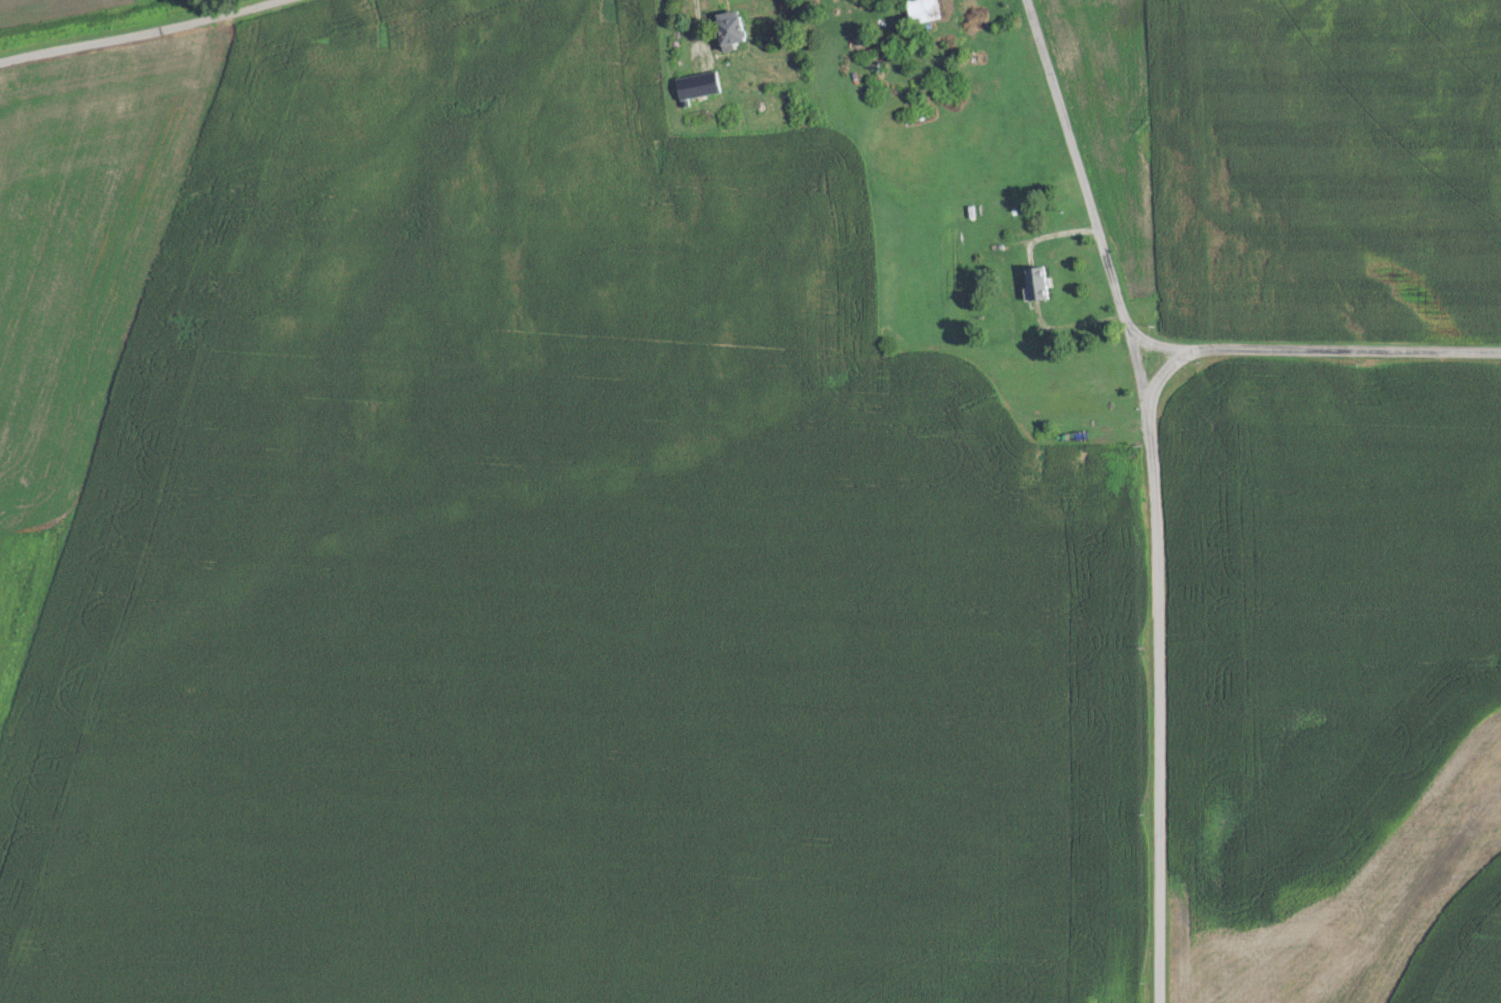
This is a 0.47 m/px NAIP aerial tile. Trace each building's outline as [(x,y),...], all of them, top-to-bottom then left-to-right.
[(910,22),(937,18),(935,0),(906,0),(910,22)] [(735,48),(734,41),(743,39),(740,10),(718,12),(722,50),(735,48)] [(674,78),(679,99),(719,91),(715,69),(674,78)] [(1026,267),(1028,299),(1047,299),(1045,266),(1026,267)]
